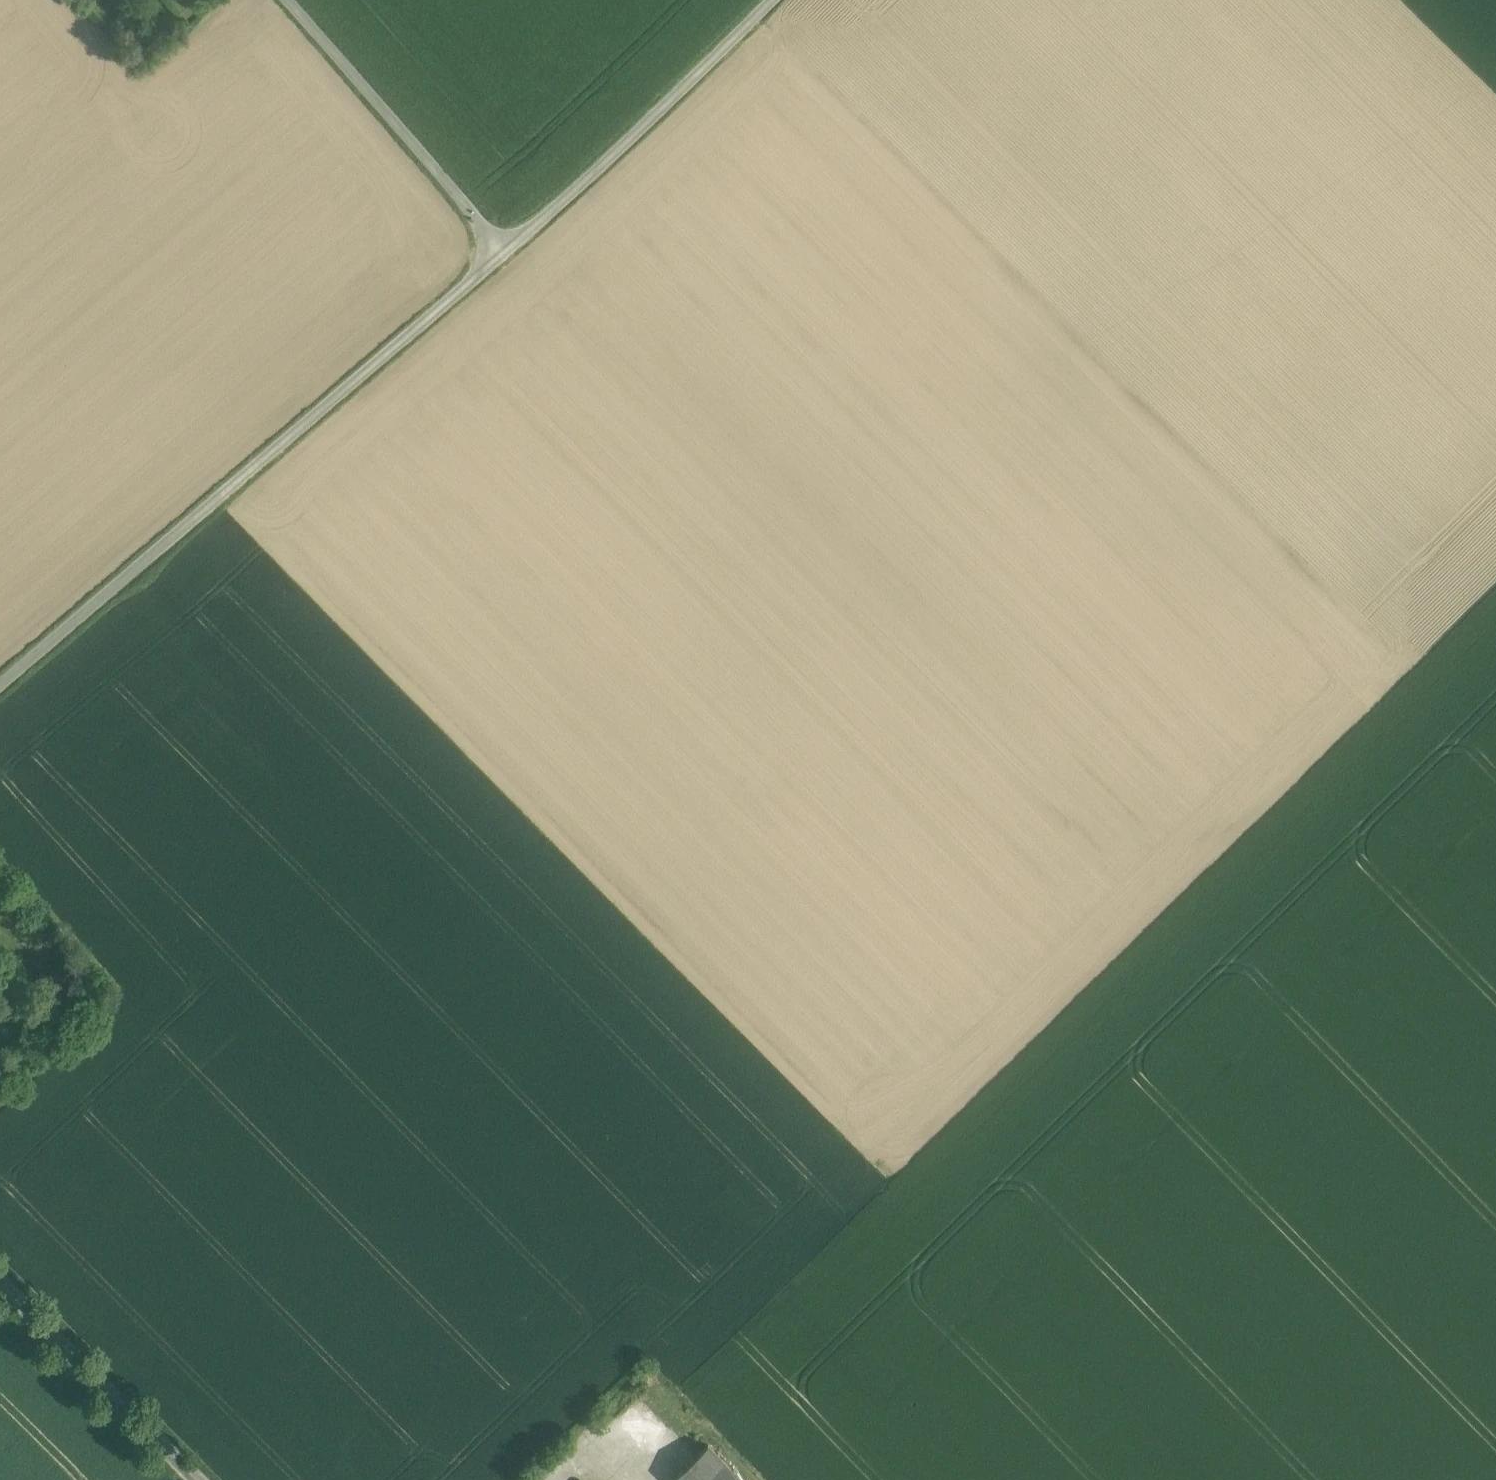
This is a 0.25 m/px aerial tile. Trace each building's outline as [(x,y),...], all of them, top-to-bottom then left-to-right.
[(709,1445),(673,1479),(743,1479),(709,1445)]
